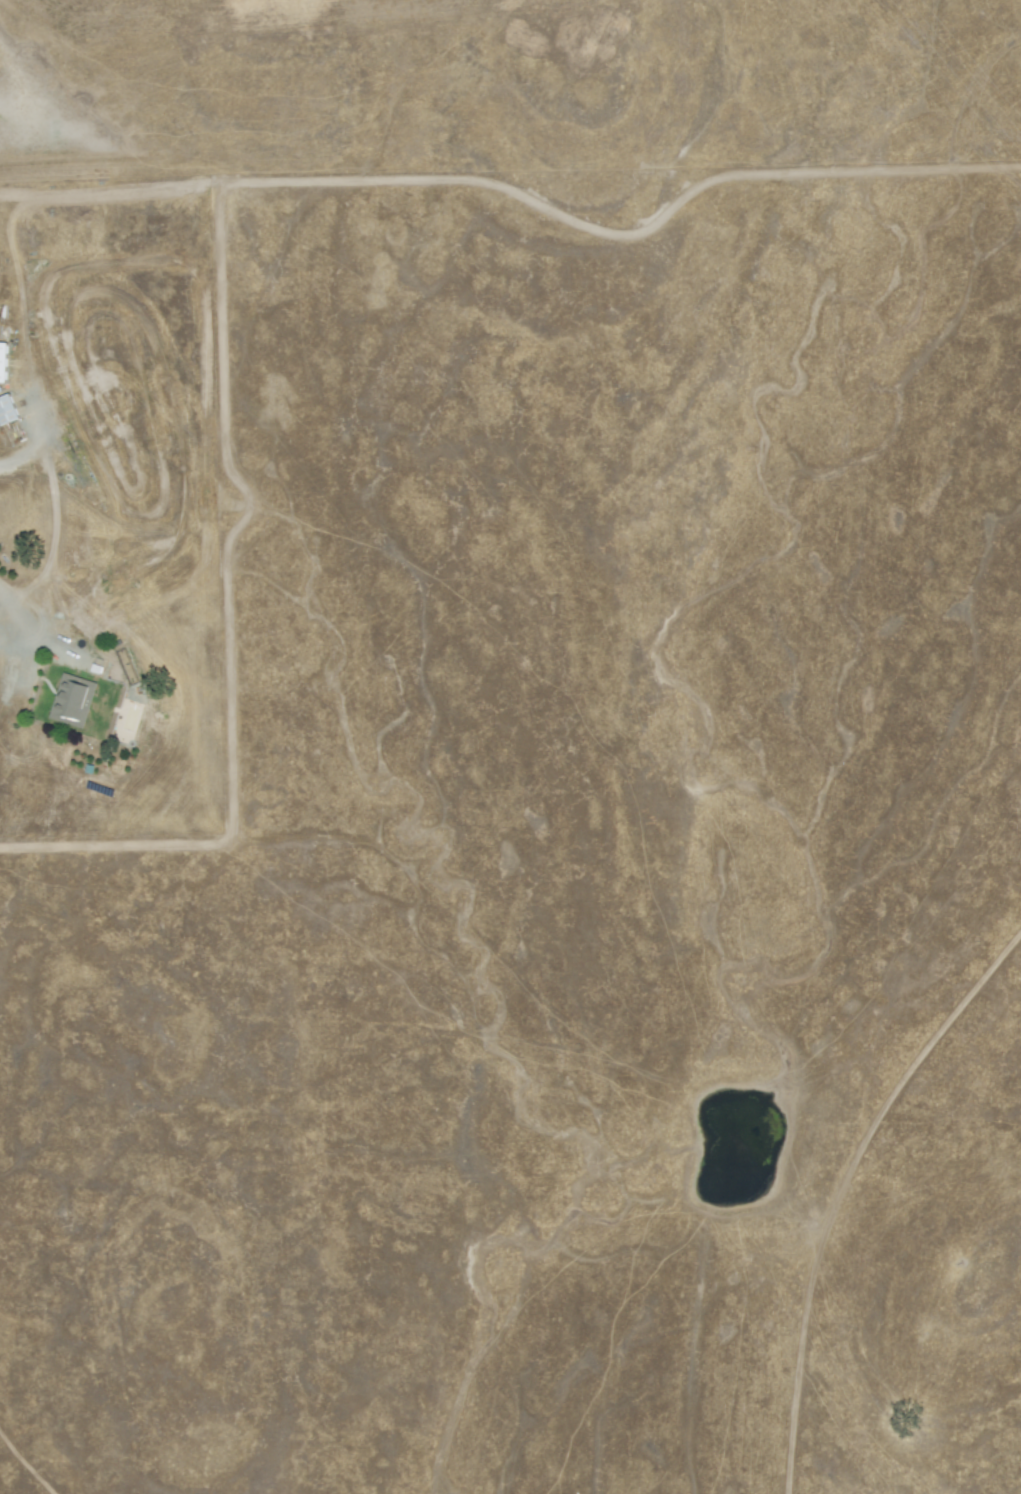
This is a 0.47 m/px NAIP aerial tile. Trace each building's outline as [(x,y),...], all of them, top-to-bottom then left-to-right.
[(15,419),(5,394),(0,396),(0,425),(15,419)]
